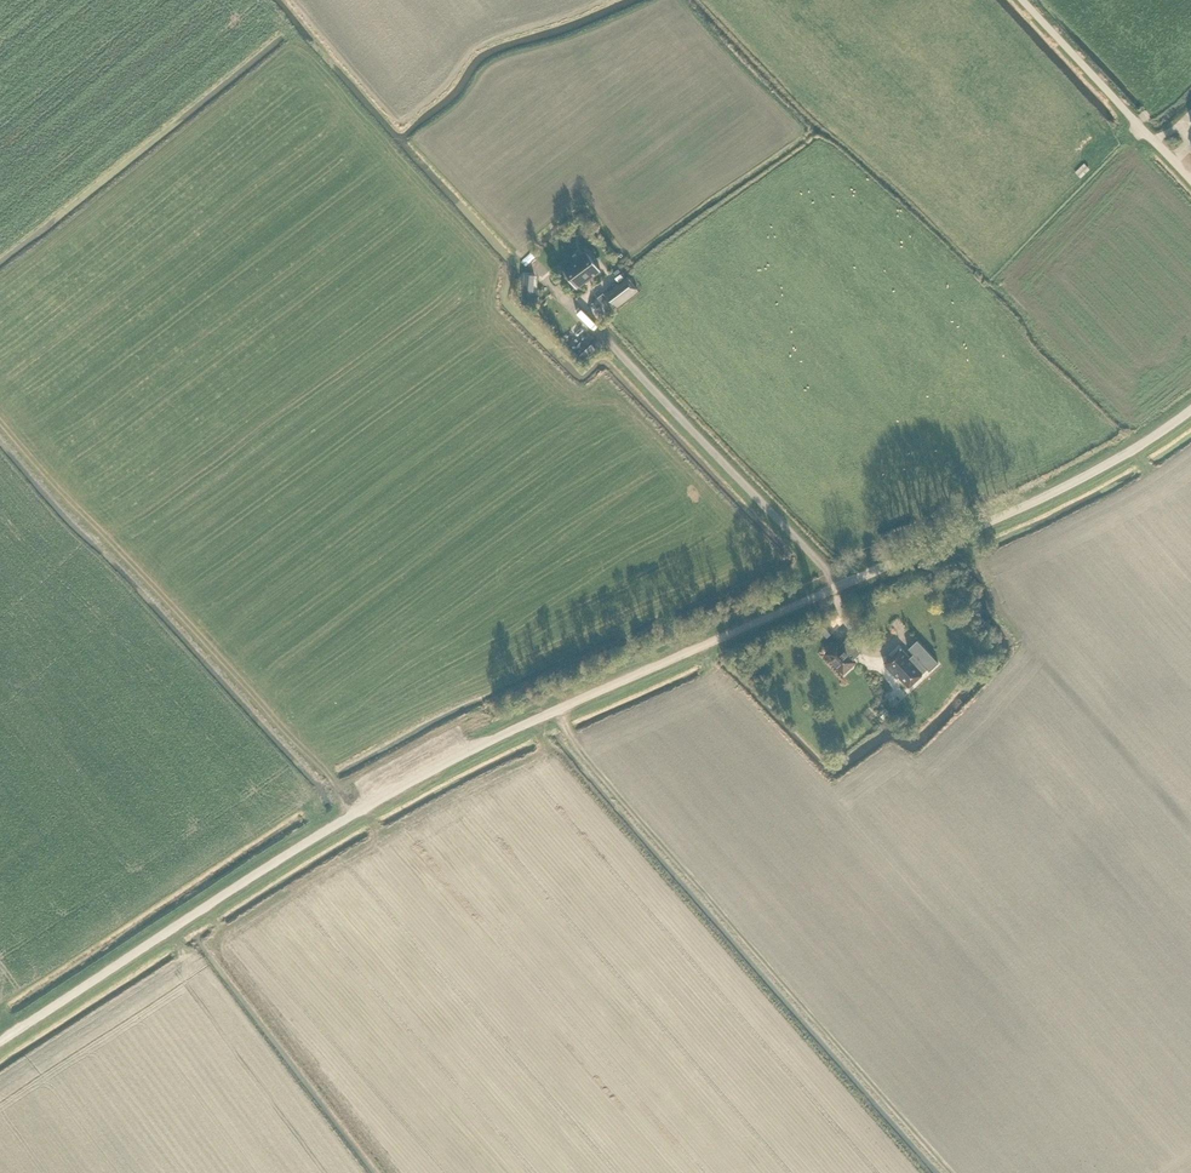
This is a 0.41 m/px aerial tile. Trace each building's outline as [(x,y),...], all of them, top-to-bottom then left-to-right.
[(586,252),(563,269),(577,289),(601,271),(586,252)] [(524,274),(521,304),(532,305),(535,275),(524,274)] [(614,307),(637,291),(627,277),(604,293),(614,307)] [(603,294),(597,298),(601,303),(607,299),(603,294)] [(583,363),(598,354),(594,348),(580,357),(583,363)] [(843,675),(857,662),(838,641),(823,654),(843,675)] [(899,678),(908,688),(927,670),(929,672),(938,663),(917,641),(908,649),(913,655),(909,658),(901,649),(884,665),(897,679),(899,678)] [(894,709),(888,714),(894,719),(899,714),(894,709)]
